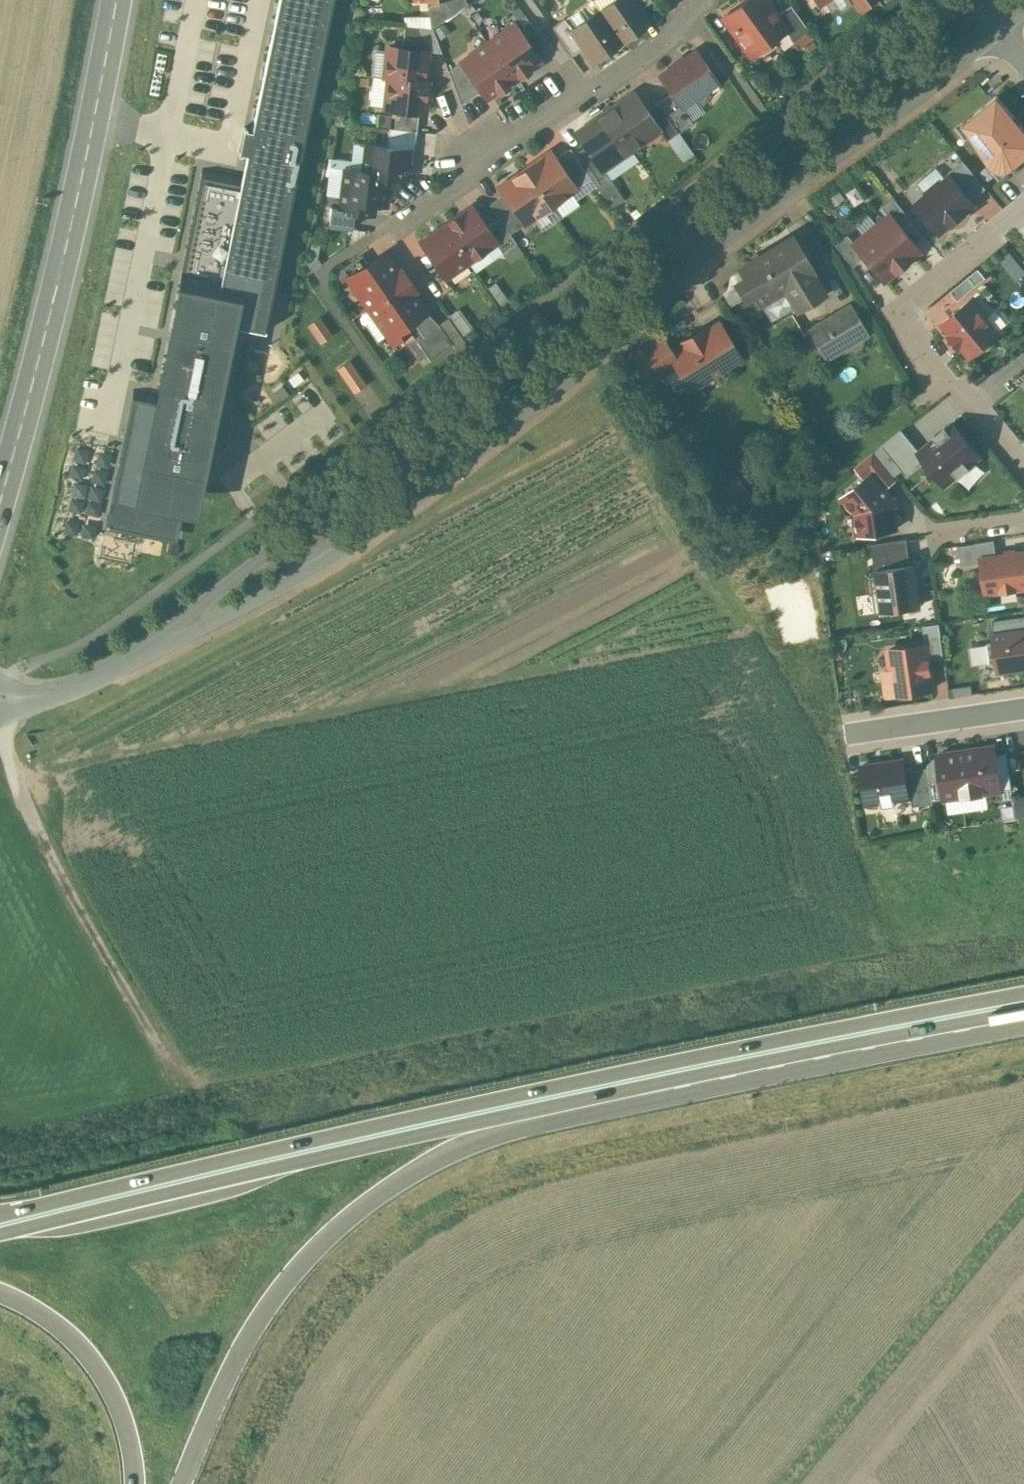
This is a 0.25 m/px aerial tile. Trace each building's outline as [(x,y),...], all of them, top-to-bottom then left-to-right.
[(132,397),(106,527),(177,542),(183,513),(195,516),(235,324),(264,329),(333,0),(280,0),(242,185),(203,177),(181,284),(178,283),(153,402),(132,397)] [(633,0),(613,0),(598,10),(620,41),(648,22),(639,9),(633,0)] [(651,0),(633,0),(639,9),(651,0)] [(740,4),(767,41),(783,29),(784,28),(775,15),(768,6),(766,7),(764,4),(762,1),(762,0),(745,0),(740,4)] [(860,9),(873,0),(854,0),(860,9)] [(767,41),(740,4),(722,16),(734,32),(749,54),(767,41)] [(807,29),(789,4),(775,15),(784,28),(783,29),(792,41),(807,29)] [(431,8),(423,9),(425,21),(433,20),(431,8)] [(571,29),(570,30),(583,48),(592,61),(620,41),(598,10),(571,29)] [(571,29),(563,17),(550,26),(570,56),(583,48),(570,30),(571,29)] [(529,22),(523,26),(523,30),(527,37),(536,31),(529,22)] [(431,28),(404,24),(401,48),(426,50),(440,52),(431,28)] [(513,24),(487,42),(512,79),(518,74),(520,77),(528,71),(527,68),(538,60),(535,56),(524,39),(513,24)] [(527,37),(524,39),(535,56),(547,47),(536,31),(527,37)] [(487,42),(460,61),(480,89),(486,97),(497,89),(498,92),(507,86),(505,83),(512,79),(487,42)] [(401,48),(387,46),(383,77),(387,77),(423,81),(423,80),(426,50),(401,48)] [(695,50),(658,75),(670,93),(680,106),(694,97),(695,99),(706,91),(705,89),(717,81),(695,50)] [(480,89),(460,61),(447,70),(460,104),(480,89)] [(423,81),(387,77),(384,107),(418,111),(424,111),(427,80),(423,80),(423,81)] [(645,110),(633,93),(605,113),(629,148),(657,129),(658,128),(645,110)] [(680,106),(670,93),(657,102),(678,131),(691,122),(680,106)] [(997,95),(963,123),(972,134),(968,137),(991,164),(995,161),(1004,172),(1023,155),(1023,127),(997,95)] [(678,131),(657,102),(645,110),(658,128),(657,129),(665,140),(678,131)] [(418,111),(395,108),(393,128),(415,130),(418,111)] [(605,113),(576,132),(585,145),(601,168),(602,167),(629,148),(605,113)] [(393,128),(388,127),(386,146),(409,149),(409,150),(413,151),(415,130),(393,128)] [(386,146),(365,144),(362,171),(362,172),(388,175),(388,176),(406,178),(409,150),(409,149),(386,146)] [(601,168),(585,145),(573,153),(589,177),(593,183),(606,174),(602,167),(601,168)] [(573,153),(569,147),(553,158),(574,187),(589,177),(573,153)] [(553,158),(549,151),(524,169),(549,205),(574,187),(553,158)] [(388,175),(362,172),(362,171),(343,168),(339,208),(339,209),(353,211),(373,213),(374,203),(385,204),(388,176),(388,175)] [(549,205),(524,169),(499,186),(503,193),(524,222),(549,205)] [(951,175),(941,183),(940,182),(927,192),(928,194),(917,204),(939,231),(951,222),(952,223),(964,214),(963,212),(974,203),(951,175)] [(524,222),(503,193),(488,203),(498,218),(509,233),(524,222)] [(891,211),(902,223),(911,216),(893,194),(880,204),(888,213),(891,211)] [(471,206),(443,225),(468,261),(494,242),(495,242),(485,227),(471,206)] [(339,208),(330,207),(328,225),(351,227),(353,211),(339,209),(339,208)] [(855,242),(854,243),(865,256),(873,265),(885,279),(923,248),(912,235),(902,223),(891,211),(888,213),(855,242)] [(509,233),(498,218),(485,227),(495,242),(494,242),(501,252),(515,242),(509,233)] [(468,261),(443,225),(420,241),(444,277),(468,261)] [(792,232),(737,264),(756,297),(787,279),(802,305),(822,293),(809,270),(813,267),(792,232)] [(852,265),(865,256),(854,243),(855,242),(847,232),(834,242),(852,265)] [(1023,269),(1023,267),(1009,249),(1000,256),(1015,276),(1023,269)] [(384,252),(347,277),(368,306),(406,280),(400,270),(397,271),(384,252)] [(978,266),(950,289),(957,299),(986,276),(978,266)] [(406,280),(368,306),(396,347),(413,336),(405,324),(424,311),(411,291),(413,289),(406,280)] [(971,293),(942,317),(952,329),(948,332),(962,348),(964,346),(973,357),(1003,332),(971,293)] [(847,305),(837,311),(852,338),(863,331),(847,305)] [(837,311),(806,329),(822,356),(852,338),(837,311)] [(320,316),(307,325),(320,342),(332,334),(320,316)] [(683,343),(669,351),(676,363),(689,385),(737,357),(717,322),(701,332),(698,327),(680,338),(683,343)] [(438,325),(416,341),(429,359),(451,343),(438,325)] [(646,381),(676,363),(669,351),(659,333),(628,351),(646,381)] [(335,364),(352,390),(365,382),(348,355),(335,364)] [(919,446),(917,448),(925,458),(945,482),(983,452),(955,418),(919,446)] [(917,448),(919,446),(903,427),(883,444),(906,472),(925,458),(917,448)] [(856,465),(865,475),(872,469),(887,486),(897,478),(874,449),(856,465)] [(887,486),(872,469),(865,475),(844,492),(858,510),(861,532),(898,527),(894,494),(887,486)] [(908,539),(872,544),(876,570),(911,564),(908,539)] [(982,558),(997,556),(993,540),(959,545),(962,565),(983,562),(982,558)] [(982,558),(983,562),(986,592),(1023,587),(1023,553),(997,556),(982,558)] [(911,564),(876,570),(877,575),(870,577),(873,595),(878,594),(881,612),(922,606),(915,564),(911,564)] [(925,624),(926,643),(929,659),(945,656),(940,621),(925,624)] [(994,634),(995,644),(990,644),(992,662),(997,662),(999,672),(1023,669),(1023,630),(994,634)] [(926,643),(889,649),(892,671),(885,672),(888,694),(933,687),(929,659),(926,643)] [(995,744),(940,751),(946,796),(1001,788),(995,744)] [(906,755),(860,761),(866,806),(911,800),(907,768),(906,755)] [(929,766),(907,768),(911,800),(912,805),(934,803),(929,766)]
